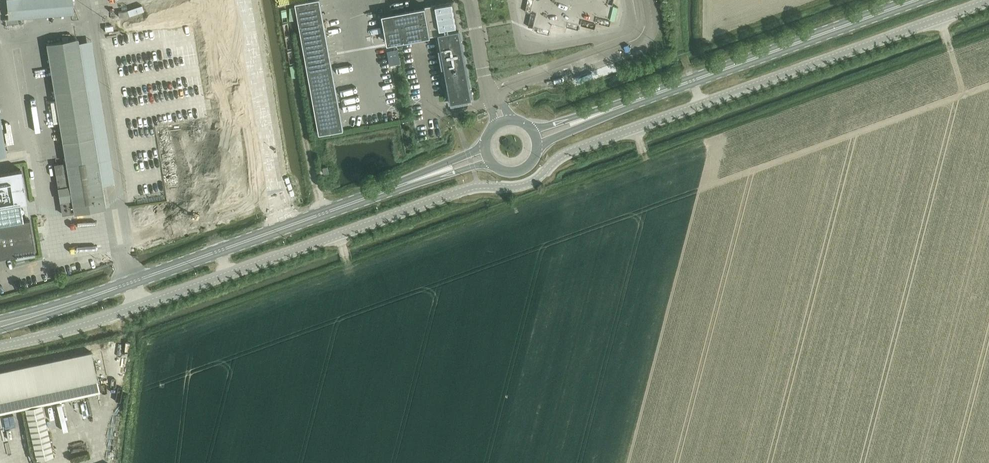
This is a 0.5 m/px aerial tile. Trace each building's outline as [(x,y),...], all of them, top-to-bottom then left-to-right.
[(295,2),(319,134),(344,129),(320,0),(308,0),(295,2)] [(433,5),(438,34),(451,102),(472,98),(454,1),(433,5)] [(401,41),(438,34),(433,5),(396,12),(383,15),(388,43),(401,41)] [(0,173),(0,256),(35,250),(29,217),(23,218),(20,203),(27,202),(21,169),(0,173)] [(23,366),(91,353),(91,351),(23,366)] [(91,353),(23,366),(0,372),(0,413),(25,407),(97,391),(91,353)] [(42,404),(25,408),(36,459),(53,455),(42,404)]
